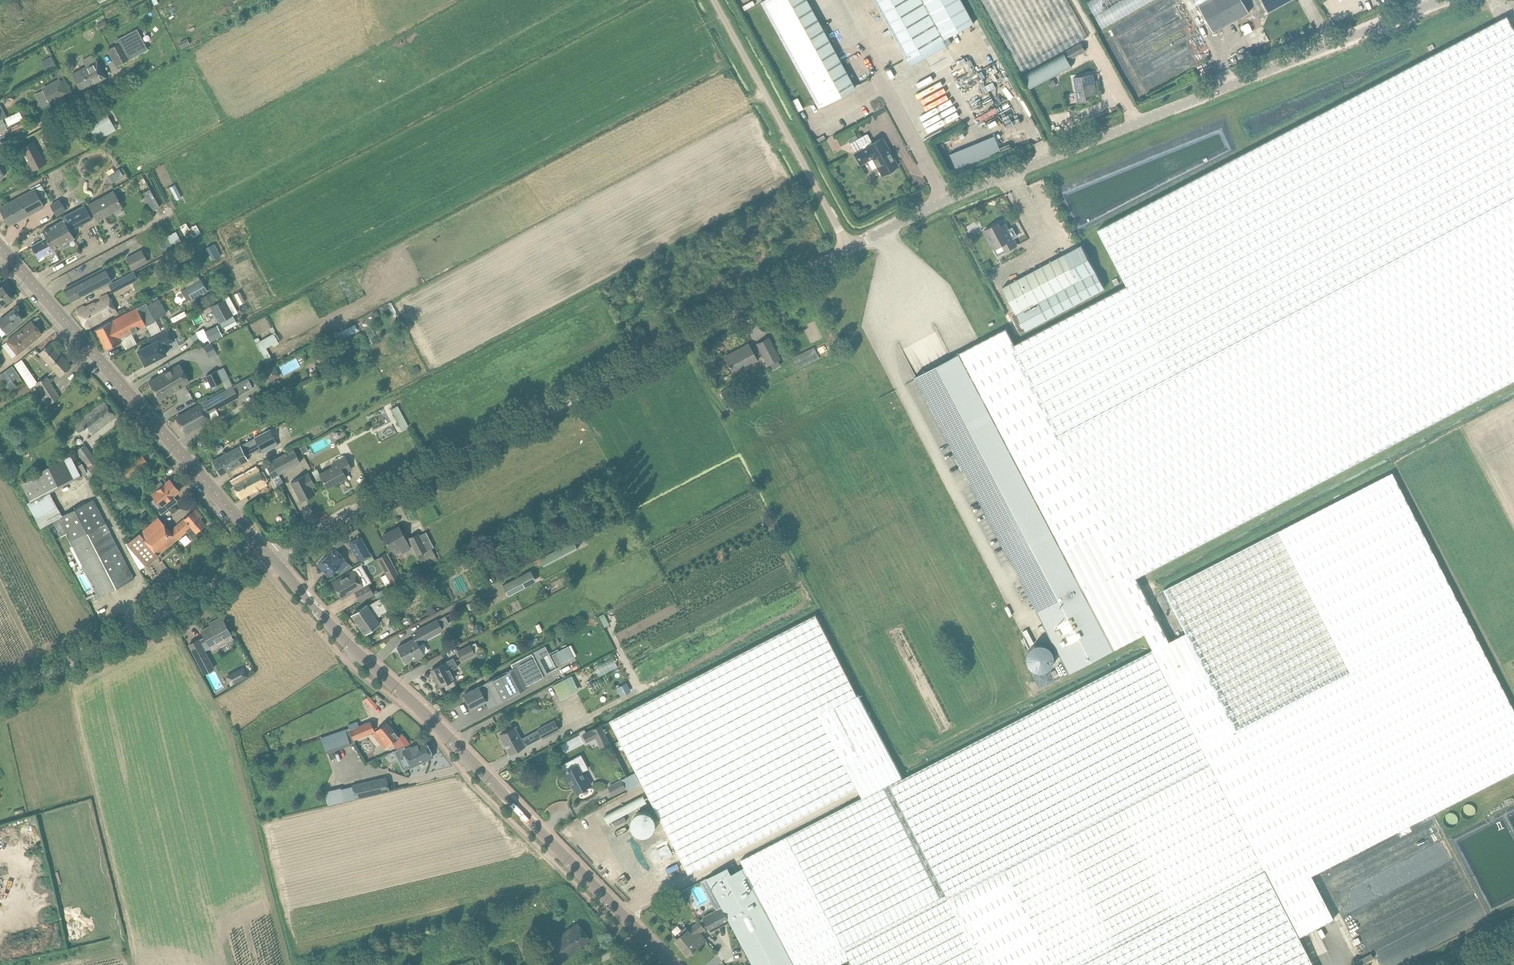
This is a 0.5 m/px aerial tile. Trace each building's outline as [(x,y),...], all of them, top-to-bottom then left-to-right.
[(761,2),(819,108),(855,88),(807,0),(764,0),(761,2)] [(922,0),(875,0),(903,51),(907,59),(911,65),(947,46),(944,39),(922,0)] [(944,39),(975,22),(962,0),(922,0),(944,39)] [(1088,37),(1068,0),(983,0),(1023,73),(1088,37)] [(1102,28),(1154,0),(1087,0),(1102,28)] [(1199,5),(1214,32),(1249,12),(1242,0),(1208,0),(1199,5)] [(1269,11),(1288,0),(1263,0),(1269,11)] [(961,352),(1115,648),(1145,632),(1154,649),(1155,649),(1170,641),(1136,577),(1476,399),(1513,380),(1513,29),(1507,16),(1326,111),(1098,229),(1128,286),(1015,345),(1007,329),(961,352)] [(106,21),(98,25),(100,30),(108,26),(106,21)] [(1245,34),(1254,30),(1250,22),(1242,26),(1245,34)] [(110,48),(107,49),(116,66),(137,55),(143,51),(147,49),(137,29),(116,40),(117,44),(110,48)] [(182,48),(190,44),(187,39),(179,42),(182,48)] [(1081,43),(1066,51),(1070,59),(1086,51),(1081,43)] [(104,76),(98,64),(93,55),(83,60),(86,66),(72,73),(81,90),(105,78),(104,76)] [(51,57),(41,62),(46,72),(56,67),(51,57)] [(1097,94),(1095,84),(1093,74),(1074,77),(1078,103),(1087,101),(1086,96),(1097,94)] [(49,103),(67,93),(60,79),(41,89),(49,103)] [(1053,79),(1048,82),(1051,88),(1057,85),(1053,79)] [(106,112),(87,123),(97,141),(116,130),(106,112)] [(860,164),(867,160),(872,169),(877,166),(882,174),(885,173),(886,174),(888,174),(890,173),(892,172),(893,171),(895,169),(894,168),(897,166),(882,138),(872,143),(867,133),(858,139),(863,149),(854,154),(860,164)] [(996,135),(951,153),(957,169),(1003,151),(996,135)] [(46,163),(38,150),(33,141),(16,151),(21,160),(25,157),(32,170),(46,163)] [(120,169),(116,172),(120,179),(124,176),(120,169)] [(175,184),(169,187),(176,200),(182,197),(175,184)] [(33,190),(33,189),(0,207),(0,209),(9,225),(43,207),(33,190)] [(150,189),(144,192),(154,210),(160,207),(150,189)] [(114,191),(89,205),(98,220),(122,207),(114,191)] [(60,199),(50,205),(53,210),(63,205),(60,199)] [(47,229),(57,248),(75,238),(69,226),(72,224),(74,228),(92,219),(84,205),(62,216),(64,220),(47,229)] [(1005,242),(1009,249),(1017,245),(1005,223),(1000,226),(998,223),(984,230),(994,249),(1005,242)] [(57,248),(47,229),(43,231),(46,238),(32,245),(39,257),(57,248)] [(176,231),(168,236),(172,243),(181,238),(176,231)] [(213,244),(206,248),(213,260),(220,256),(213,244)] [(1105,288),(1081,244),(1064,254),(1002,287),(1017,313),(1026,330),(1105,288)] [(142,249),(126,258),(133,270),(149,261),(142,249)] [(99,287),(112,280),(106,269),(101,271),(101,272),(95,276),(94,274),(64,289),(71,301),(80,297),(99,287)] [(126,275),(109,284),(113,293),(130,284),(126,275)] [(192,299),(207,290),(201,278),(200,279),(198,276),(185,283),(186,286),(186,287),(186,288),(182,290),(188,300),(191,298),(192,299)] [(0,287),(0,306),(6,302),(7,304),(14,298),(8,289),(6,291),(2,286),(0,287)] [(240,291),(235,294),(240,304),(245,301),(240,291)] [(210,293),(201,298),(205,306),(214,301),(210,293)] [(87,329),(95,324),(116,312),(106,294),(76,310),(87,329)] [(230,297),(210,306),(218,322),(238,312),(230,297)] [(148,305),(146,303),(95,329),(106,350),(106,349),(121,342),(119,340),(156,322),(154,319),(161,316),(165,314),(158,300),(148,305)] [(22,320),(22,319),(23,319),(14,309),(0,321),(0,325),(7,333),(22,320)] [(19,352),(34,340),(42,334),(31,321),(3,344),(10,353),(16,349),(19,352)] [(354,324),(337,332),(341,339),(357,332),(354,324)] [(217,326),(206,332),(211,342),(223,336),(217,326)] [(260,338),(265,347),(282,338),(277,329),(260,338)] [(169,330),(149,340),(151,344),(138,350),(145,365),(166,354),(163,346),(175,340),(169,330)] [(781,365),(777,358),(779,357),(769,337),(756,344),(758,347),(752,350),(748,344),(725,357),(733,372),(757,359),(755,356),(761,353),(767,364),(769,363),(772,370),(781,365)] [(213,342),(206,344),(210,356),(217,353),(213,342)] [(62,374),(63,373),(71,366),(51,343),(41,351),(62,374)] [(809,349),(794,358),(799,366),(811,359),(810,359),(814,357),(809,349)] [(961,352),(916,376),(1070,671),(1115,648),(961,352)] [(38,382),(25,364),(22,359),(14,364),(31,388),(38,382)] [(159,399),(189,382),(180,363),(149,382),(159,399)] [(418,365),(412,368),(415,373),(420,371),(418,365)] [(2,379),(11,392),(24,382),(13,366),(0,375),(0,381),(2,379)] [(216,370),(206,376),(212,387),(222,382),(216,370)] [(59,397),(56,392),(47,378),(38,383),(51,402),(59,397)] [(229,379),(222,382),(226,390),(232,387),(233,386),(229,379)] [(209,419),(206,414),(250,390),(244,380),(233,386),(232,387),(226,390),(207,401),(206,399),(199,403),(200,404),(176,417),(184,433),(209,419)] [(728,404),(735,400),(729,388),(721,392),(728,404)] [(93,433),(108,421),(115,415),(104,401),(75,424),(78,428),(82,425),(84,427),(86,425),(93,433)] [(398,405),(390,409),(402,430),(409,426),(398,405)] [(361,428),(356,431),(340,441),(344,447),(365,434),(361,428)] [(276,444),(275,442),(277,442),(270,429),(212,461),(220,475),(276,444)] [(77,450),(89,466),(96,461),(84,445),(77,450)] [(305,445),(300,447),(303,453),(308,451),(305,445)] [(271,460),(272,461),(278,474),(300,462),(293,449),(271,460)] [(21,481),(31,502),(50,493),(82,476),(81,475),(86,472),(87,472),(86,471),(82,463),(80,464),(74,454),(21,481)] [(142,454),(122,469),(129,478),(149,463),(142,454)] [(351,469),(347,460),(344,455),(330,462),(332,466),(319,472),(327,487),(346,477),(344,473),(351,469)] [(87,472),(86,472),(91,480),(103,471),(96,461),(89,466),(87,467),(88,469),(86,471),(87,472)] [(272,477),(278,474),(272,461),(240,477),(232,482),(240,498),(267,484),(261,472),(268,469),(272,477)] [(1186,633),(1238,734),(1466,615),(1393,472),(1164,589),(1186,633)] [(291,482),(296,492),(301,501),(315,494),(312,487),(315,485),(309,473),(291,482)] [(107,480),(98,487),(101,492),(110,485),(107,480)] [(158,490),(153,495),(155,498),(154,499),(160,507),(157,509),(162,514),(168,509),(164,503),(167,500),(171,497),(179,490),(170,480),(164,485),(161,482),(156,487),(158,490)] [(50,493),(31,502),(28,504),(40,527),(53,520),(62,516),(50,493)] [(93,500),(62,516),(53,520),(61,536),(66,534),(99,596),(134,578),(93,500)] [(127,543),(146,565),(186,531),(192,539),(198,534),(197,532),(205,524),(200,518),(202,517),(196,509),(170,530),(158,517),(140,533),(127,543)] [(146,523),(151,519),(145,511),(140,516),(146,523)] [(409,546),(403,535),(399,526),(383,535),(390,548),(398,544),(401,551),(409,546)] [(408,537),(416,553),(423,567),(437,559),(431,548),(434,547),(426,532),(420,535),(418,532),(408,537)] [(370,554),(360,536),(349,542),(359,560),(370,554)] [(336,548),(345,543),(341,537),(333,541),(336,548)] [(555,550),(560,559),(577,549),(573,541),(555,550)] [(335,548),(329,554),(329,553),(318,564),(329,575),(336,569),(340,565),(345,559),(335,548)] [(555,550),(539,559),(544,567),(560,559),(555,550)] [(402,579),(398,573),(387,552),(377,558),(386,574),(392,585),(402,579)] [(373,594),(367,583),(363,586),(353,570),(342,576),(332,582),(342,599),(350,594),(350,593),(353,591),(360,602),(373,594)] [(530,571),(502,585),(508,596),(536,582),(530,571)] [(386,574),(381,577),(387,587),(392,585),(386,574)] [(365,633),(380,622),(376,616),(392,607),(386,596),(369,605),(368,604),(352,615),(365,633)] [(619,716),(610,720),(689,873),(698,868),(856,787),(862,799),(900,780),(899,778),(900,777),(857,694),(816,614),(619,716)] [(1466,615),(1238,734),(1312,875),(1513,771),(1513,709),(1466,615)] [(233,638),(222,617),(213,621),(214,623),(201,630),(205,636),(198,640),(198,639),(189,644),(200,665),(209,661),(204,651),(210,648),(211,650),(233,638)] [(443,617),(437,620),(441,626),(446,623),(443,617)] [(413,660),(422,655),(424,654),(418,643),(442,629),(441,626),(437,620),(412,633),(414,638),(397,647),(405,662),(412,658),(413,660)] [(474,626),(473,629),(474,632),(478,634),(482,632),(483,628),(480,625),(477,624),(474,626)] [(1154,649),(1152,650),(1214,772),(1216,775),(1263,867),(1265,870),(1299,937),(1334,919),(1330,910),(1312,875),(1238,734),(1186,633),(1172,640),(1170,641),(1155,649),(1154,649)] [(462,659),(474,653),(470,645),(458,651),(462,659)] [(569,645),(552,654),(557,665),(575,656),(569,645)] [(701,881),(717,911),(723,907),(733,925),(754,964),(837,964),(841,963),(849,959),(853,964),(1313,964),(1299,937),(1265,870),(1263,867),(1216,775),(1214,772),(1152,650),(901,779),(900,780),(862,799),(753,853),(741,859),(744,866),(732,873),(729,866),(728,867),(707,878),(701,881)] [(473,689),(464,694),(472,708),(486,701),(482,694),(490,689),(497,703),(528,686),(528,685),(544,676),(543,675),(532,654),(532,653),(511,664),(514,668),(487,682),(487,683),(479,687),(478,686),(473,689)] [(440,686),(448,681),(456,678),(447,662),(431,670),(440,686)] [(622,663),(619,662),(616,664),(615,667),(617,670),(620,671),(623,670),(624,666),(622,663)] [(242,667),(236,670),(241,680),(247,676),(242,667)] [(581,671),(554,685),(561,700),(579,690),(578,688),(587,683),(587,682),(581,671)] [(623,684),(616,688),(621,697),(628,693),(623,684)] [(368,696),(364,699),(371,708),(375,704),(368,696)] [(534,703),(531,706),(532,709),(534,712),(538,712),(540,709),(540,706),(538,703),(534,703)] [(542,738),(559,730),(554,720),(537,729),(542,738)] [(353,739),(374,731),(370,721),(349,730),(353,739)] [(403,744),(398,737),(386,722),(372,733),(384,748),(393,741),(399,748),(403,744)] [(600,726),(590,731),(599,747),(609,742),(600,726)] [(510,754),(525,746),(515,727),(500,734),(510,754)] [(345,729),(321,737),(326,753),(327,753),(351,744),(346,729),(345,729)] [(425,740),(405,749),(404,746),(393,751),(402,770),(410,767),(411,767),(433,757),(425,740)] [(561,765),(564,772),(562,773),(566,781),(569,779),(576,793),(591,785),(584,771),(588,768),(581,755),(561,765)] [(352,785),(355,798),(388,790),(385,777),(352,785)] [(622,780),(609,787),(613,795),(626,788),(622,780)] [(657,849),(662,860),(674,855),(669,844),(657,849)] [(717,911),(705,917),(709,925),(712,931),(719,927),(721,931),(733,925),(723,907),(717,911)] [(677,939),(676,940),(688,955),(706,940),(700,932),(709,925),(705,917),(677,939)] [(559,962),(582,945),(590,939),(577,923),(559,937),(555,932),(542,941),(559,962)] [(1371,953),(1359,960),(1362,964),(1374,958),(1371,953)]
